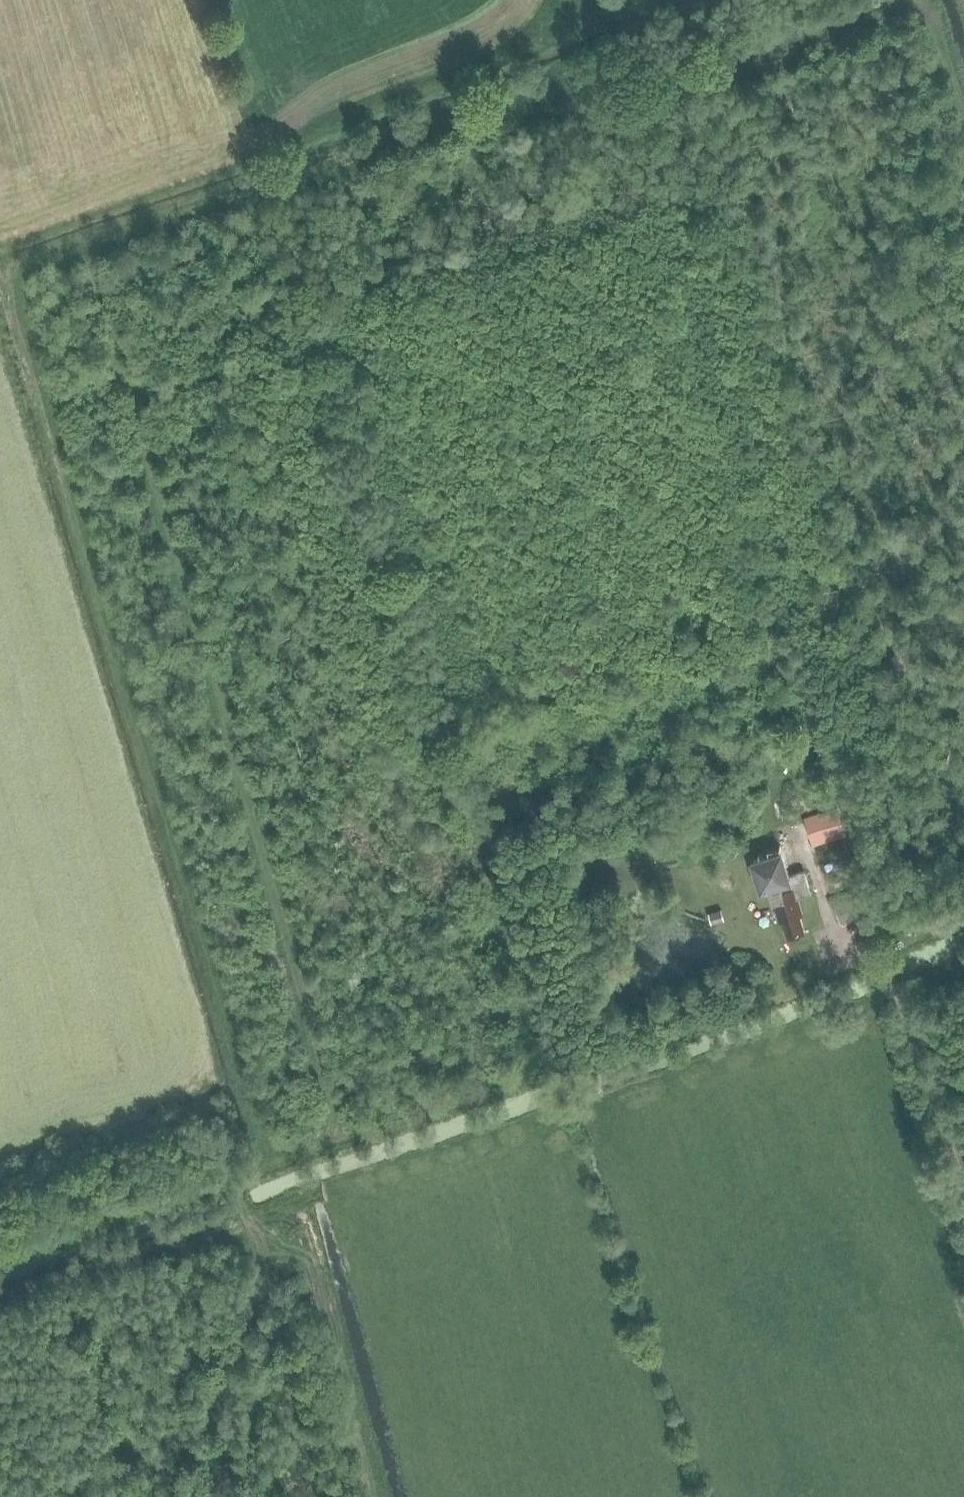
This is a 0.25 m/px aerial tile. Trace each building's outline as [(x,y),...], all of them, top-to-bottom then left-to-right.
[(814,845),(846,834),(837,808),(806,818),(814,845)] [(803,871),(788,876),(780,851),(752,861),(754,867),(752,868),(758,886),(760,885),(762,891),(769,889),(780,922),(783,921),(788,937),(805,931),(800,915),(803,914),(797,897),(811,893),(803,871)] [(840,920),(862,912),(856,894),(834,901),(840,920)] [(721,910),(708,913),(711,924),(724,920),(721,910)]
